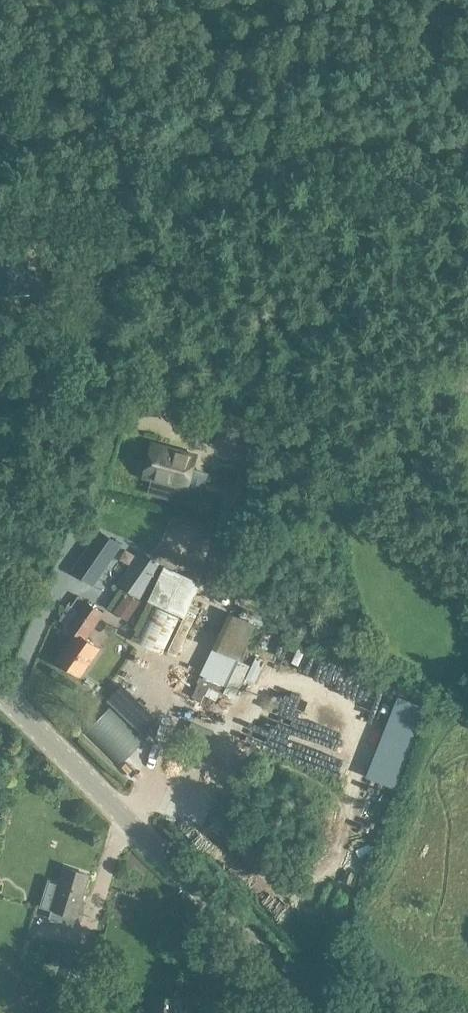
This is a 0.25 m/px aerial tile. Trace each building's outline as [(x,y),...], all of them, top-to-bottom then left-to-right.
[(228,391),(213,443),(260,456),(275,404),(228,391)] [(155,445),(145,479),(188,490),(197,457),(155,445)] [(240,469),(224,528),(238,532),(255,473),(240,469)] [(238,532),(224,528),(208,586),(221,590),(238,532)] [(99,540),(77,571),(100,586),(114,565),(110,562),(117,552),(99,540)] [(125,582),(141,594),(160,567),(142,555),(125,582)] [(127,592),(114,610),(129,621),(142,603),(127,592)] [(77,632),(58,660),(80,675),(98,648),(86,640),(103,613),(78,597),(71,606),(78,611),(68,627),(77,632)] [(151,602),(134,641),(164,654),(166,650),(181,616),(181,615),(151,602)] [(191,603),(187,613),(196,617),(200,607),(191,603)] [(184,618),(169,651),(177,655),(196,617),(187,613),(186,613),(184,618)] [(258,647),(281,663),(289,652),(265,636),(258,647)] [(148,680),(161,661),(142,649),(130,669),(148,680)] [(250,664),(239,659),(224,692),(235,697),(250,664)] [(205,694),(216,700),(223,685),(202,675),(193,697),(203,700),(205,694)] [(144,740),(110,707),(83,734),(118,767),(144,740)] [(65,868),(53,910),(77,917),(89,874),(65,868)] [(61,965),(66,945),(54,942),(48,961),(61,965)] [(61,965),(47,1012),(75,1012),(81,992),(91,952),(66,945),(61,965)] [(91,952),(81,992),(90,995),(101,955),(91,952)] [(151,1012),(180,1012),(180,997),(152,997),(151,1012)]
